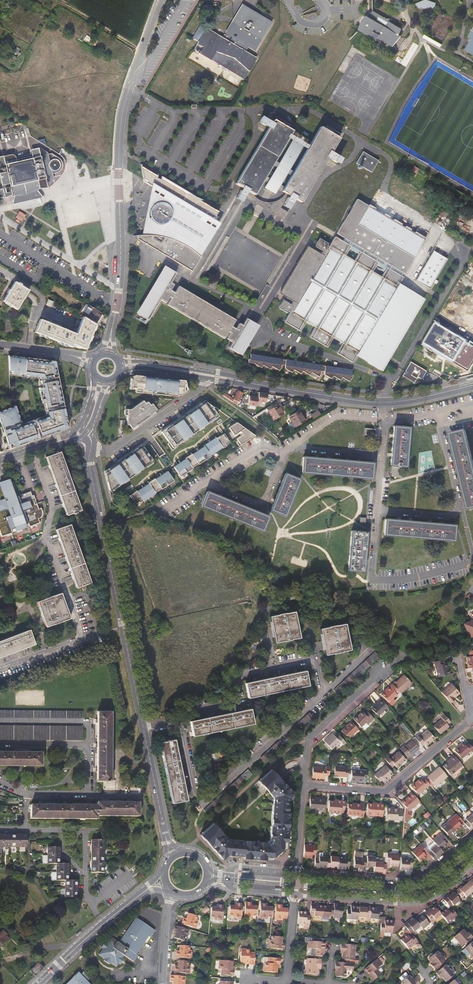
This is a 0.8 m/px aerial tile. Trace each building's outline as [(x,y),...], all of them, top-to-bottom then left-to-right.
[(271,19),(257,11),(242,2),(229,25),(225,32),(226,32),(224,38),(206,27),(203,31),(197,28),(190,38),(195,41),(193,50),(243,80),(255,61),(257,58),(246,51),(249,46),(256,50),(269,27),(273,21),(271,19)] [(368,15),(369,16),(369,17),(368,17),(367,17),(360,28),(372,35),(371,37),(379,39),(393,46),(401,36),(399,35),(401,28),(388,21),(390,19),(390,18),(386,18),(373,11),(368,15)] [(304,145),(293,139),(278,163),(274,161),(292,130),(274,119),(271,123),(268,121),(269,121),(261,116),(258,122),(266,126),(269,127),(235,183),(244,188),(242,191),(241,191),(237,197),(242,200),(243,199),(246,194),(245,193),(247,190),(252,193),(254,194),(263,180),(267,182),(264,187),(276,193),(278,189),(282,191),(287,194),(289,195),(288,198),(287,198),(283,204),(288,208),(292,201),(292,200),(293,198),(296,200),(301,202),(327,157),(330,158),(330,159),(336,163),(339,158),(333,154),(332,155),(330,153),(339,138),(320,127),(293,172),(289,170),(304,145)] [(59,158),(61,155),(46,145),(45,139),(39,141),(32,136),(28,137),(32,154),(17,158),(17,157),(16,156),(15,156),(14,155),(13,155),(5,157),(4,156),(0,157),(0,197),(1,197),(3,198),(4,194),(7,195),(15,195),(14,203),(42,198),(37,190),(39,189),(43,187),(47,186),(49,188),(52,186),(57,181),(60,177),(64,172),(64,171),(65,170),(63,169),(62,170),(61,170),(62,168),(62,166),(62,163),(61,161),(60,159),(59,158)] [(355,163),(370,172),(377,161),(362,152),(355,163)] [(143,182),(149,186),(154,189),(156,178),(156,176),(141,168),(143,182)] [(150,235),(142,235),(138,235),(137,238),(189,269),(209,235),(212,231),(205,227),(209,219),(211,216),(214,218),(217,212),(199,201),(200,200),(181,191),(181,190),(161,178),(160,181),(158,191),(168,196),(165,204),(161,203),(159,203),(157,203),(155,204),(154,205),(152,206),(151,208),(150,209),(150,212),(150,214),(150,216),(151,218),(151,219),(153,221),(154,222),(155,222),(156,222),(150,235)] [(149,186),(142,235),(150,235),(156,222),(155,222),(154,222),(153,221),(151,219),(151,218),(150,216),(150,214),(150,212),(150,209),(151,208),(152,206),(154,205),(155,204),(157,203),(159,203),(161,203),(165,204),(168,196),(158,191),(154,189),(149,186)] [(283,222),(296,200),(293,198),(292,200),(292,201),(288,208),(283,204),(287,198),(288,198),(289,195),(287,194),(286,196),(284,199),(282,201),(279,203),(275,204),(271,204),(268,204),(265,204),(262,203),(259,201),(257,199),(254,197),(252,193),(247,190),(245,193),(246,194),(243,199),(283,222)] [(332,338),(341,343),(336,353),(351,362),(355,356),(357,352),(368,359),(367,363),(373,367),(380,371),(386,361),(387,360),(386,359),(388,356),(389,356),(394,348),(393,348),(395,344),(396,344),(401,336),(400,336),(402,332),(403,333),(408,325),(407,325),(409,321),(410,321),(414,314),(413,313),(416,309),(417,309),(423,297),(399,282),(401,277),(400,276),(402,273),(403,274),(424,238),(414,232),(413,233),(409,231),(410,229),(405,226),(404,228),(400,225),(401,224),(393,219),(392,221),(388,218),(389,217),(384,214),(383,215),(374,210),(374,208),(367,204),(366,205),(356,199),(347,214),(346,214),(343,219),(344,220),(336,234),(343,238),(342,240),(334,236),(328,246),(326,245),(327,244),(320,240),(316,247),(322,251),(320,254),(314,251),(313,252),(307,248),(303,254),(302,253),(296,263),(297,264),(290,277),(289,276),(283,285),(284,286),(280,293),(286,297),(286,298),(292,301),(290,305),(284,301),(279,309),(287,313),(288,311),(289,312),(284,322),(299,331),(305,322),(314,327),(309,337),(326,347),(332,338)] [(19,211),(16,217),(22,220),(25,214),(19,211)] [(218,224),(209,219),(205,227),(212,231),(209,235),(189,269),(192,271),(199,258),(207,244),(218,224)] [(432,252),(415,281),(429,289),(438,273),(445,260),(432,252)] [(167,267),(137,319),(144,323),(147,319),(149,320),(161,299),(167,302),(170,297),(172,299),(168,305),(224,338),(228,332),(230,333),(227,338),(233,342),(229,348),(239,354),(256,324),(246,318),(243,325),(239,323),(236,329),(231,326),(235,319),(180,286),(176,293),(171,290),(174,284),(171,282),(177,273),(167,267)] [(2,300),(15,281),(0,272),(0,299),(2,300)] [(15,281),(2,300),(16,309),(28,290),(15,281)] [(456,283),(443,306),(437,315),(456,326),(460,328),(472,336),(472,294),(456,283)] [(88,305),(82,316),(83,317),(90,321),(91,320),(98,325),(103,316),(101,315),(102,314),(96,310),(88,305)] [(4,316),(2,333),(9,334),(11,316),(4,316)] [(85,348),(95,325),(90,321),(83,317),(76,333),(40,318),(35,331),(71,346),(72,343),(85,348)] [(452,333),(433,322),(431,325),(421,343),(467,370),(472,360),(472,346),(455,335),(452,333)] [(20,325),(17,341),(24,342),(26,326),(20,325)] [(455,335),(460,328),(456,326),(452,333),(455,335)] [(355,356),(367,363),(368,359),(357,352),(355,356)] [(279,363),(280,359),(280,358),(262,356),(249,354),(248,359),(246,359),(246,362),(252,363),(259,367),(261,364),(268,368),(270,366),(277,370),(278,367),(279,363)] [(11,448),(56,433),(68,429),(64,411),(62,411),(60,400),(62,400),(61,395),(59,396),(58,389),(60,389),(59,384),(57,385),(54,368),(56,368),(55,361),(8,355),(9,370),(14,370),(14,373),(21,374),(21,371),(26,372),(25,375),(32,376),(32,377),(36,378),(36,376),(42,377),(44,387),(42,387),(40,388),(41,392),(43,392),(44,398),(42,399),(43,404),(45,403),(46,403),(49,417),(41,420),(40,418),(27,423),(27,424),(21,426),(19,421),(21,421),(16,406),(0,411),(0,419),(3,427),(5,427),(8,437),(6,437),(8,444),(10,444),(11,448)] [(320,370),(320,366),(320,365),(284,359),(283,364),(283,368),(290,372),(292,370),(299,374),(301,371),(308,375),(309,372),(317,376),(319,374),(320,370)] [(426,371),(410,361),(404,371),(401,376),(413,383),(416,378),(411,375),(414,370),(420,373),(417,377),(422,379),(426,371)] [(324,366),(324,370),(323,374),(330,378),(332,375),(339,380),(341,377),(348,381),(350,378),(351,370),(325,365),(324,366)] [(170,394),(179,395),(180,394),(181,391),(183,392),(184,381),(173,380),(173,379),(167,378),(167,379),(163,379),(163,378),(153,377),(153,378),(146,377),(146,376),(142,375),(142,376),(132,375),(131,387),(135,387),(135,389),(142,390),(142,392),(170,395),(170,394)] [(233,400),(224,393),(222,395),(226,398),(236,405),(242,393),(237,390),(236,391),(234,394),(235,395),(233,400)] [(265,403),(267,394),(258,392),(257,397),(257,401),(265,403)] [(257,401),(257,397),(249,396),(248,405),(256,406),(257,401)] [(201,403),(202,405),(206,402),(213,407),(212,408),(216,413),(219,410),(205,400),(201,403)] [(147,415),(155,410),(151,404),(149,404),(147,401),(141,406),(139,404),(136,406),(137,408),(135,409),(134,407),(133,406),(130,408),(126,408),(126,420),(128,420),(128,421),(132,427),(142,420),(141,417),(144,415),(146,417),(148,416),(147,415)] [(181,440),(206,423),(206,424),(212,420),(211,418),(217,414),(216,413),(212,408),(213,407),(206,402),(202,405),(201,403),(195,407),(196,409),(188,414),(183,418),(184,418),(180,421),(179,421),(172,425),(171,424),(165,428),(166,429),(162,433),(168,442),(172,448),(181,441),(181,440)] [(47,416),(40,418),(41,420),(49,417),(46,403),(45,403),(47,416)] [(274,407),(271,409),(268,411),(273,419),(283,413),(277,405),(274,407)] [(299,409),(289,416),(296,426),(305,419),(299,409)] [(242,430),(240,427),(241,426),(236,422),(228,428),(233,436),(240,431),(242,430)] [(394,426),(390,465),(392,465),(391,477),(402,478),(403,466),(405,466),(408,428),(394,426)] [(254,436),(244,428),(242,430),(240,431),(242,435),(236,439),(237,441),(240,445),(254,436)] [(468,509),(472,508),(472,464),(465,430),(451,434),(463,483),(468,509)] [(216,438),(222,447),(222,448),(226,446),(225,444),(229,442),(223,433),(222,434),(223,435),(220,437),(219,436),(216,438)] [(222,447),(216,438),(215,437),(212,439),(213,440),(210,442),(216,451),(222,447)] [(203,445),(204,446),(210,455),(216,451),(210,442),(207,444),(206,443),(203,445)] [(121,481),(141,467),(142,468),(148,464),(147,463),(152,460),(143,446),(138,449),(137,448),(131,452),(132,453),(123,459),(119,462),(119,463),(116,465),(115,464),(112,467),(111,466),(107,468),(108,470),(104,472),(109,489),(115,485),(116,486),(122,482),(121,481)] [(210,455),(204,446),(201,448),(201,449),(198,451),(204,460),(210,456),(210,455)] [(194,452),(191,454),(197,463),(198,464),(204,460),(198,451),(195,453),(194,452)] [(66,515),(80,510),(60,452),(45,457),(47,461),(55,483),(63,506),(66,515)] [(171,463),(164,453),(161,455),(159,456),(166,466),(171,463)] [(185,458),(191,467),(197,463),(191,454),(188,456),(185,458)] [(191,467),(185,458),(182,461),(183,461),(180,463),(185,472),(192,468),(191,467)] [(372,463),(303,458),(302,472),(371,478),(372,463)] [(176,465),(173,467),(179,476),(185,472),(180,463),(177,465),(176,465)] [(173,480),(167,471),(163,473),(164,474),(161,476),(167,485),(173,480)] [(285,474),(270,510),(284,516),(299,479),(285,474)] [(157,477),(154,479),(160,488),(160,489),(167,485),(161,476),(158,478),(157,477)] [(160,488),(154,479),(154,478),(150,480),(151,481),(148,483),(154,492),(160,488)] [(0,536),(5,534),(11,532),(10,529),(14,527),(15,530),(21,528),(21,529),(25,527),(24,524),(27,523),(28,526),(35,524),(39,522),(38,521),(37,518),(39,517),(39,518),(40,517),(41,516),(41,515),(41,514),(41,512),(41,511),(41,510),(40,508),(40,507),(39,508),(38,509),(36,503),(34,504),(33,500),(35,499),(33,495),(31,495),(30,491),(22,494),(22,496),(18,497),(17,495),(14,496),(13,494),(17,493),(14,485),(14,484),(13,481),(9,482),(7,483),(6,481),(0,483),(0,534),(0,536)] [(154,492),(148,483),(145,485),(146,486),(142,488),(148,497),(155,493),(154,492)] [(139,489),(136,491),(141,500),(142,501),(148,497),(142,488),(139,490),(139,489)] [(141,500),(136,491),(135,490),(132,492),(133,493),(130,495),(129,494),(128,495),(133,503),(137,501),(138,502),(141,500)] [(268,517),(207,492),(201,506),(262,531),(268,517)] [(422,508),(423,500),(401,499),(400,507),(422,508)] [(454,526),(386,519),(384,534),(453,540),(454,526)] [(75,587),(89,582),(77,547),(69,524),(55,529),(57,535),(65,556),(73,580),(75,587)] [(351,531),(348,569),(363,571),(365,547),(366,533),(351,531)] [(56,622),(68,618),(60,593),(35,601),(44,626),(56,622)] [(299,637),(294,611),(269,616),(274,643),(299,637)] [(469,613),(470,618),(461,620),(464,634),(472,632),(472,613),(469,613)] [(350,650),(345,623),(320,629),(325,655),(350,650)] [(32,644),(28,630),(0,639),(0,655),(2,654),(24,647),(32,644)] [(433,662),(438,677),(449,674),(448,669),(447,670),(444,663),(443,663),(442,659),(433,662)] [(257,681),(253,681),(245,683),(248,698),(308,685),(305,671),(297,672),(293,673),(277,676),(273,677),(257,681)] [(395,681),(392,684),(399,691),(401,693),(411,683),(403,674),(396,681),(395,681)] [(396,693),(399,691),(392,684),(389,686),(391,688),(382,695),(389,702),(397,695),(396,693)] [(450,702),(453,699),(452,698),(458,693),(451,684),(442,692),(450,702)] [(378,715),(388,706),(381,698),(378,701),(379,702),(376,705),(372,709),(378,715)] [(201,719),(198,719),(190,721),(193,735),(253,724),(250,709),(242,711),(238,711),(222,715),(218,715),(201,719)] [(113,710),(99,710),(99,779),(108,779),(108,789),(118,789),(118,780),(113,780),(113,710)] [(367,723),(373,718),(367,711),(364,713),(362,711),(356,717),(363,724),(366,721),(367,723)] [(292,728),(297,733),(314,717),(309,712),(292,728)] [(439,721),(430,727),(436,734),(439,732),(440,733),(446,728),(444,726),(448,724),(441,716),(438,719),(439,721)] [(348,738),(358,728),(351,721),(341,730),(348,738)] [(85,739),(85,726),(0,726),(0,739),(85,739)] [(417,735),(414,737),(421,746),(424,743),(425,745),(434,738),(428,730),(419,737),(417,735)] [(346,742),(338,733),(336,735),(333,732),(323,741),(330,749),(340,740),(343,744),(346,742)] [(187,800),(185,791),(184,788),(181,772),(180,768),(177,751),(176,748),(174,739),(170,740),(169,738),(166,739),(166,741),(160,742),(172,803),(187,800)] [(261,757),(265,762),(283,746),(278,741),(261,757)] [(404,746),(400,749),(407,757),(419,748),(413,741),(405,747),(404,746)] [(472,751),(472,748),(468,742),(465,745),(463,742),(458,747),(455,751),(461,758),(470,751),(471,752),(472,751)] [(387,755),(384,758),(391,767),(394,764),(395,766),(404,759),(397,750),(389,758),(387,755)] [(0,751),(0,764),(44,765),(44,751),(0,751)] [(451,775),(463,765),(454,754),(449,759),(450,760),(443,765),(451,775)] [(317,777),(324,778),(325,774),(329,775),(329,766),(326,765),(325,767),(312,766),(311,775),(317,776),(317,777)] [(333,775),(347,776),(347,768),(344,767),(344,766),(334,765),(333,775)] [(385,765),(374,774),(379,781),(382,779),(383,780),(392,773),(385,765)] [(436,785),(447,775),(440,766),(428,776),(436,785)] [(201,836),(208,844),(280,778),(271,769),(258,780),(259,781),(265,788),(220,830),(214,824),(213,822),(200,834),(201,836)] [(367,770),(357,770),(356,781),(362,781),(363,778),(367,778),(367,770)] [(280,778),(208,844),(222,859),(227,854),(243,855),(243,857),(259,859),(265,859),(265,858),(265,857),(272,857),(283,847),(284,840),(285,840),(287,841),(290,812),(288,811),(288,805),(286,804),(286,799),(293,793),(280,778)] [(430,784),(425,778),(422,780),(420,778),(411,785),(418,794),(430,784)] [(420,801),(413,792),(401,802),(405,806),(404,820),(412,814),(409,810),(420,801)] [(309,809),(324,810),(325,799),(317,798),(317,799),(310,798),(309,809)] [(340,810),(344,810),(344,801),(336,800),(336,801),(329,800),(328,812),(340,813),(340,810)] [(99,805),(33,805),(33,818),(99,819),(99,815),(141,816),(141,802),(99,802),(99,805)] [(383,804),(375,803),(375,804),(371,804),(367,804),(366,815),(382,817),(383,804)] [(358,818),(362,818),(363,806),(357,805),(357,806),(347,805),(346,816),(358,817),(358,818)] [(385,819),(401,820),(402,812),(402,811),(397,811),(397,808),(386,807),(385,819)] [(458,821),(461,819),(455,812),(446,820),(447,822),(454,829),(460,824),(458,821)] [(472,826),(472,816),(472,815),(465,820),(467,821),(464,823),(469,829),(472,826)] [(454,835),(457,833),(454,829),(447,822),(440,828),(447,835),(451,832),(454,835)] [(446,844),(449,841),(443,834),(434,842),(436,845),(442,851),(448,846),(446,844)] [(29,847),(29,835),(0,835),(0,846),(29,847)] [(94,839),(94,864),(94,872),(99,872),(105,872),(106,840),(94,839)] [(423,853),(426,851),(420,844),(411,851),(419,861),(425,856),(423,853)] [(431,852),(429,854),(434,859),(439,855),(443,852),(442,851),(436,845),(431,849),(430,850),(431,852)] [(67,880),(67,888),(67,896),(79,896),(79,888),(79,880),(70,880),(70,863),(62,863),(62,847),(50,847),(50,854),(49,863),(58,863),(58,870),(58,871),(58,880),(67,880)] [(315,848),(304,848),(303,860),(311,861),(312,858),(315,858),(315,853),(315,848)] [(389,865),(397,866),(399,854),(387,853),(386,862),(390,862),(389,865)] [(321,866),(321,867),(326,867),(326,865),(327,858),(327,856),(319,856),(318,858),(315,858),(314,865),(321,866)] [(330,858),(327,858),(326,865),(334,866),(337,866),(338,857),(330,856),(330,858)] [(350,857),(338,856),(338,857),(337,866),(337,868),(341,869),(345,869),(346,866),(349,866),(350,857)] [(362,865),(370,866),(374,866),(374,861),(375,856),(367,856),(366,858),(363,858),(362,865)] [(358,868),(358,871),(362,872),(362,867),(362,865),(363,858),(354,857),(353,867),(358,868)] [(412,858),(401,857),(400,869),(408,870),(408,867),(412,867),(412,858)] [(386,862),(374,861),(374,866),(373,871),(377,871),(385,872),(386,862)] [(468,882),(465,884),(471,892),(472,890),(472,877),(468,882)] [(462,887),(456,892),(461,897),(464,895),(466,897),(471,892),(465,884),(462,887)] [(453,906),(459,900),(454,894),(453,893),(450,895),(444,900),(449,906),(451,904),(453,906)] [(252,915),(256,915),(257,906),(251,905),(251,902),(245,901),(244,916),(252,917),(252,915)] [(317,906),(311,905),(310,913),(313,913),(313,916),(321,917),(322,902),(318,902),(318,904),(317,906)] [(329,915),(333,915),(334,907),(326,907),(327,905),(327,902),(322,902),(321,917),(329,917),(329,915)] [(232,917),(240,918),(241,903),(235,903),(235,906),(229,905),(229,915),(232,916),(232,917)] [(267,916),(271,917),(272,907),(267,906),(267,903),(260,903),(259,918),(267,918),(267,916)] [(337,907),(338,903),(334,903),(334,905),(334,907),(333,915),(333,917),(341,918),(342,908),(337,907)] [(216,907),(211,907),(210,917),(214,917),(214,919),(222,919),(223,905),(216,904),(216,907)] [(283,917),(286,918),(287,915),(287,908),(282,908),(282,905),(276,904),(275,919),(283,920),(283,917)] [(435,919),(440,914),(433,906),(430,909),(431,910),(425,914),(430,920),(433,918),(435,919)] [(353,908),(350,908),(350,909),(347,909),(346,919),(358,920),(358,917),(359,907),(353,907),(353,908)] [(370,908),(363,907),(359,907),(358,917),(369,918),(370,908)] [(375,908),(370,908),(369,918),(377,919),(377,916),(381,917),(381,916),(382,909),(375,908)] [(448,910),(448,909),(445,911),(444,910),(440,914),(448,923),(457,916),(451,908),(448,910)] [(306,912),(298,911),(297,924),(305,924),(305,928),(309,929),(310,916),(306,915),(306,912)] [(182,918),(181,924),(195,928),(197,920),(195,920),(196,916),(187,913),(185,919),(182,918)] [(419,919),(416,916),(413,918),(420,926),(423,930),(429,924),(422,916),(419,919)] [(135,918),(118,944),(110,938),(106,944),(104,943),(101,948),(102,949),(98,955),(104,960),(103,961),(108,964),(109,963),(115,967),(118,963),(119,964),(123,959),(121,958),(123,956),(132,962),(137,956),(135,955),(147,937),(149,938),(154,931),(135,918)] [(414,932),(420,926),(413,918),(410,921),(404,926),(410,932),(412,930),(414,932)] [(393,920),(387,920),(387,922),(384,922),(384,923),(381,923),(380,932),(392,933),(393,920)] [(186,937),(189,929),(174,925),(172,931),(175,932),(174,935),(174,937),(183,940),(184,937),(186,937)] [(410,932),(407,929),(404,932),(407,935),(400,940),(409,949),(414,944),(417,948),(420,945),(420,944),(418,941),(412,934),(410,932)] [(470,938),(466,934),(465,935),(464,933),(461,930),(457,934),(453,938),(461,946),(470,938)] [(3,944),(8,939),(5,935),(7,934),(3,931),(0,934),(0,946),(3,944)] [(269,946),(268,952),(283,953),(284,946),(281,946),(281,941),(272,940),(271,946),(269,946)] [(323,949),(324,942),(322,942),(308,941),(308,947),(315,947),(314,956),(318,956),(324,956),(324,949),(323,949)] [(464,948),(470,955),(470,957),(471,958),(472,958),(472,941),(464,948)] [(343,951),(343,954),(342,960),(354,961),(355,945),(344,944),(341,944),(340,950),(343,951)] [(188,949),(188,946),(179,945),(178,950),(176,950),(175,957),(190,958),(191,950),(188,949)] [(248,962),(248,964),(253,965),(254,953),(249,953),(249,949),(241,949),(240,962),(242,962),(244,962),(248,962)] [(445,959),(437,951),(430,957),(429,958),(432,960),(433,962),(432,963),(436,968),(445,959)] [(276,972),(277,967),(277,964),(279,964),(279,958),(268,957),(267,963),(264,963),(263,971),(276,972)] [(318,966),(321,966),(321,960),(318,959),(307,958),(305,974),(317,975),(317,969),(318,966)] [(187,965),(187,961),(177,960),(177,966),(174,966),(173,972),(188,973),(189,965),(187,965)] [(231,970),(232,966),(232,961),(229,961),(219,960),(219,968),(221,969),(221,975),(233,976),(233,970),(231,970)] [(382,967),(375,960),(371,963),(371,964),(364,970),(366,972),(369,974),(375,982),(381,978),(376,972),(382,967)] [(39,972),(44,968),(40,964),(39,962),(30,970),(35,976),(39,972)] [(351,970),(352,963),(342,962),(336,962),(335,971),(335,972),(335,976),(344,977),(345,969),(351,970)] [(452,971),(446,964),(436,973),(440,977),(442,976),(446,981),(455,974),(455,973),(453,971),(452,971)] [(84,971),(81,974),(79,972),(67,983),(90,983),(87,981),(90,978),(84,971)] [(419,983),(415,979),(414,980),(412,978),(409,975),(408,976),(405,972),(399,978),(402,981),(401,982),(400,983),(401,983),(418,983),(419,983)] [(185,976),(170,975),(170,977),(169,981),(172,981),(172,983),(182,983),(184,983),(185,976)]
